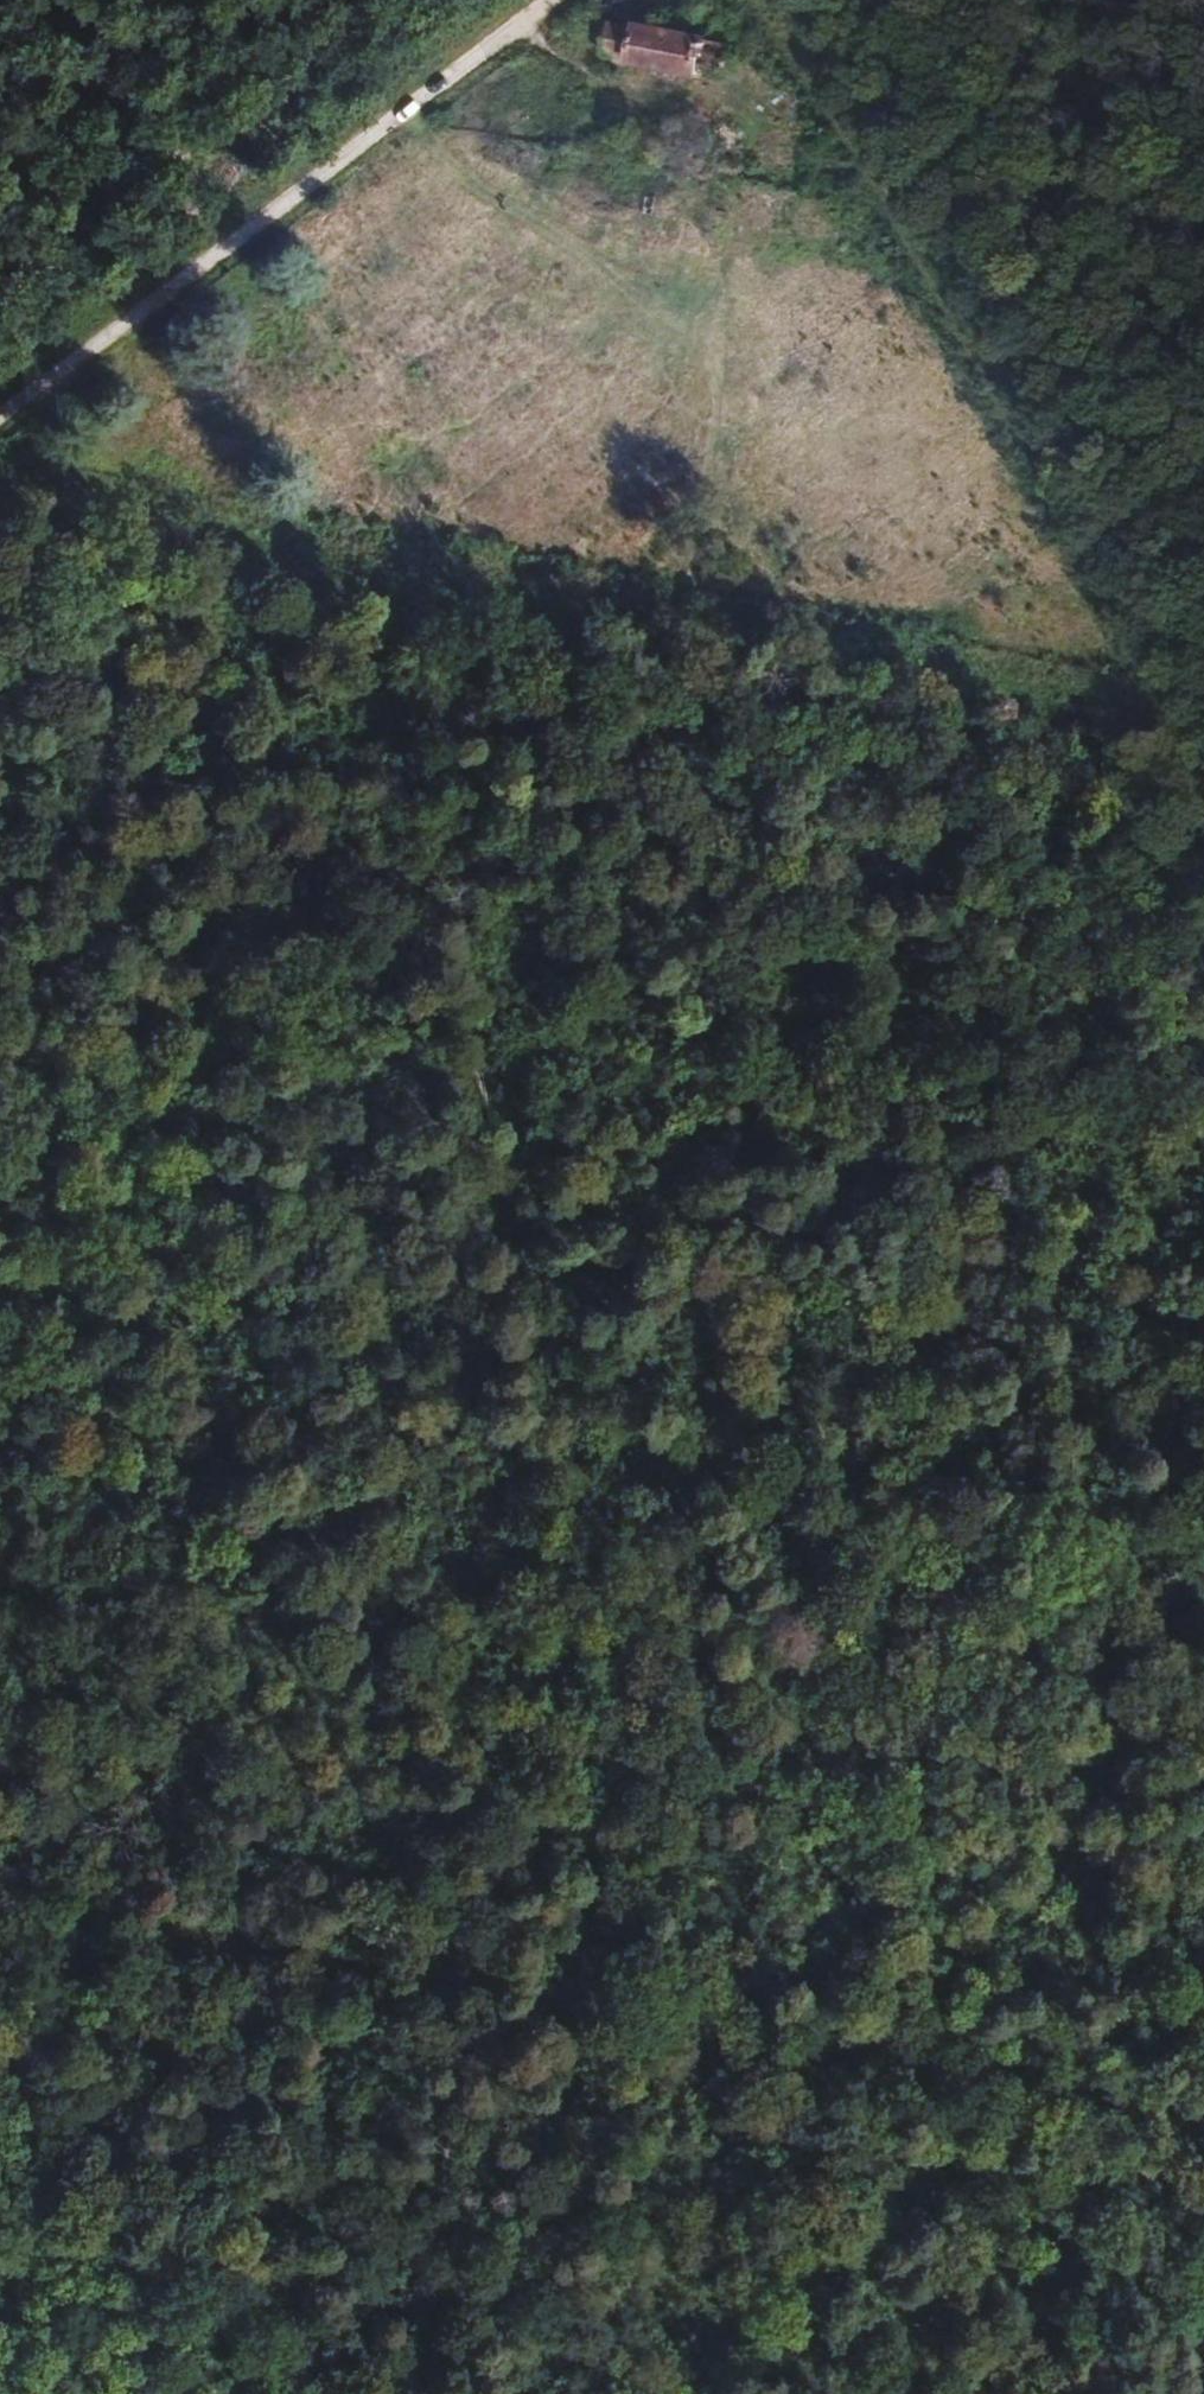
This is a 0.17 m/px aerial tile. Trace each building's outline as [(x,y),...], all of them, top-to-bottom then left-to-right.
[(731,44),(636,25),(634,31),(628,62),(627,66),(723,85),(731,44)] [(601,56),(628,62),(634,31),(607,26),(601,56)]
